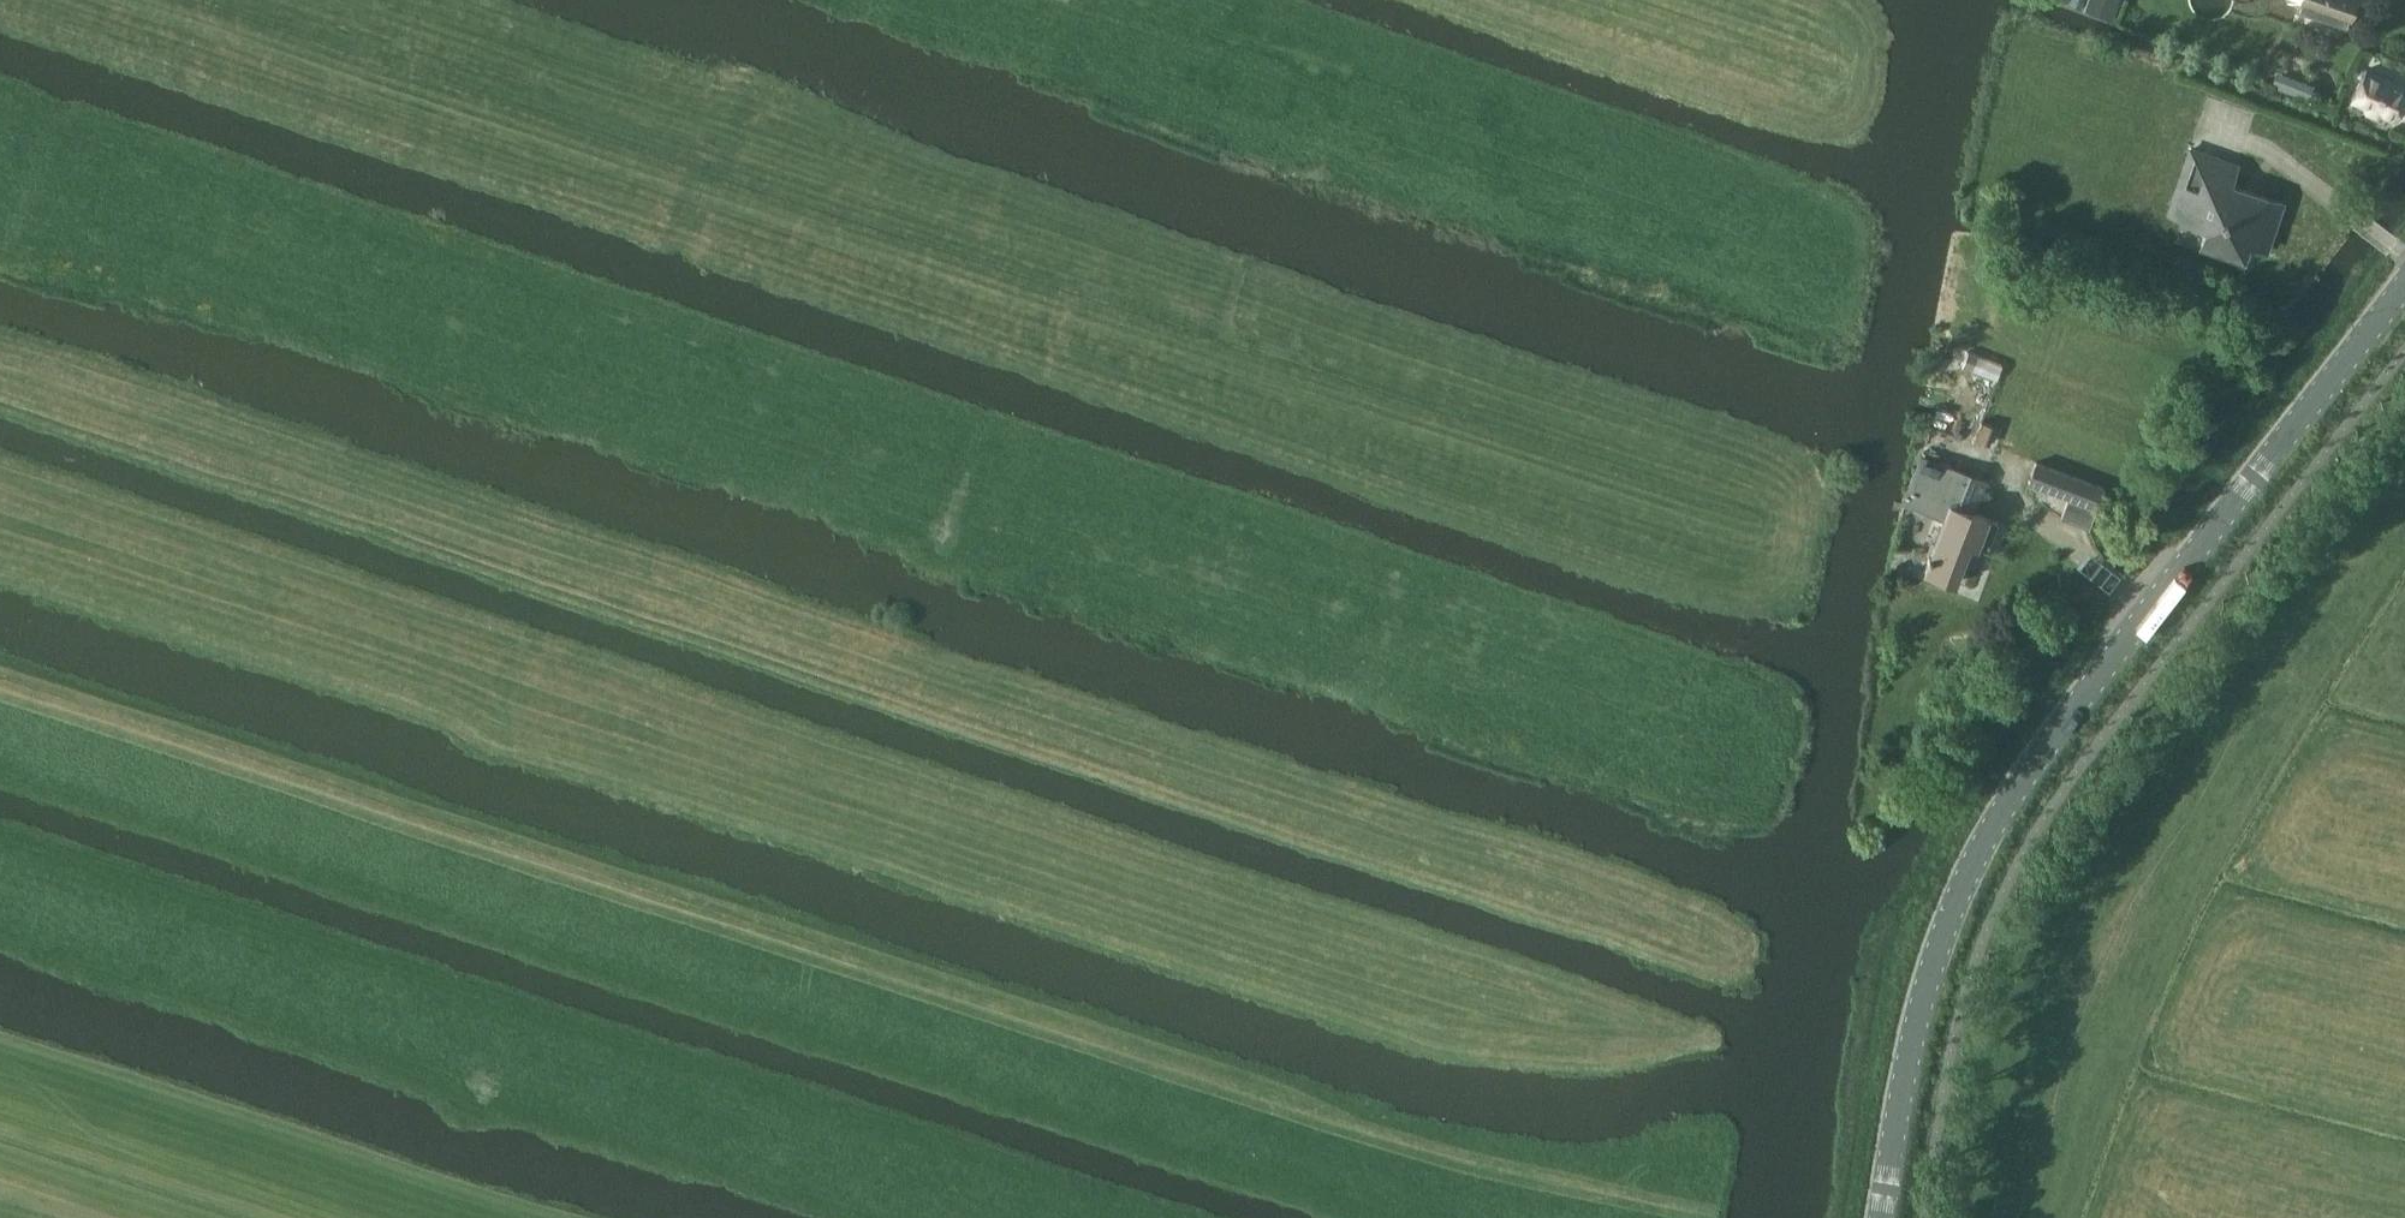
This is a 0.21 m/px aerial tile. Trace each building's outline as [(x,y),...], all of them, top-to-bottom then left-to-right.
[(2114,20),(2122,0),(2087,0),(2084,8),(2114,20)] [(2297,3),(2295,7),(2343,24),(2352,0),(2287,0),(2297,3)] [(2404,93),(2404,87),(2363,67),(2349,98),(2364,105),(2365,109),(2374,113),(2379,112),(2393,118),(2404,93)] [(2274,84),(2311,96),(2316,81),(2279,69),(2274,84)] [(2263,249),(2280,201),(2227,183),(2234,164),(2188,148),(2166,212),(2205,225),(2199,243),(2233,254),(2238,240),(2263,249)] [(1970,371),(1993,383),(2000,369),(1977,358),(1970,371)] [(1902,503),(1944,518),(1924,570),(1948,579),(1963,541),(1981,548),(1986,535),(1992,537),(1998,521),(1975,512),(1987,479),(1921,454),(1902,503)] [(2088,527),(2103,487),(2036,461),(2028,482),(2069,497),(2061,517),(2088,527)]
